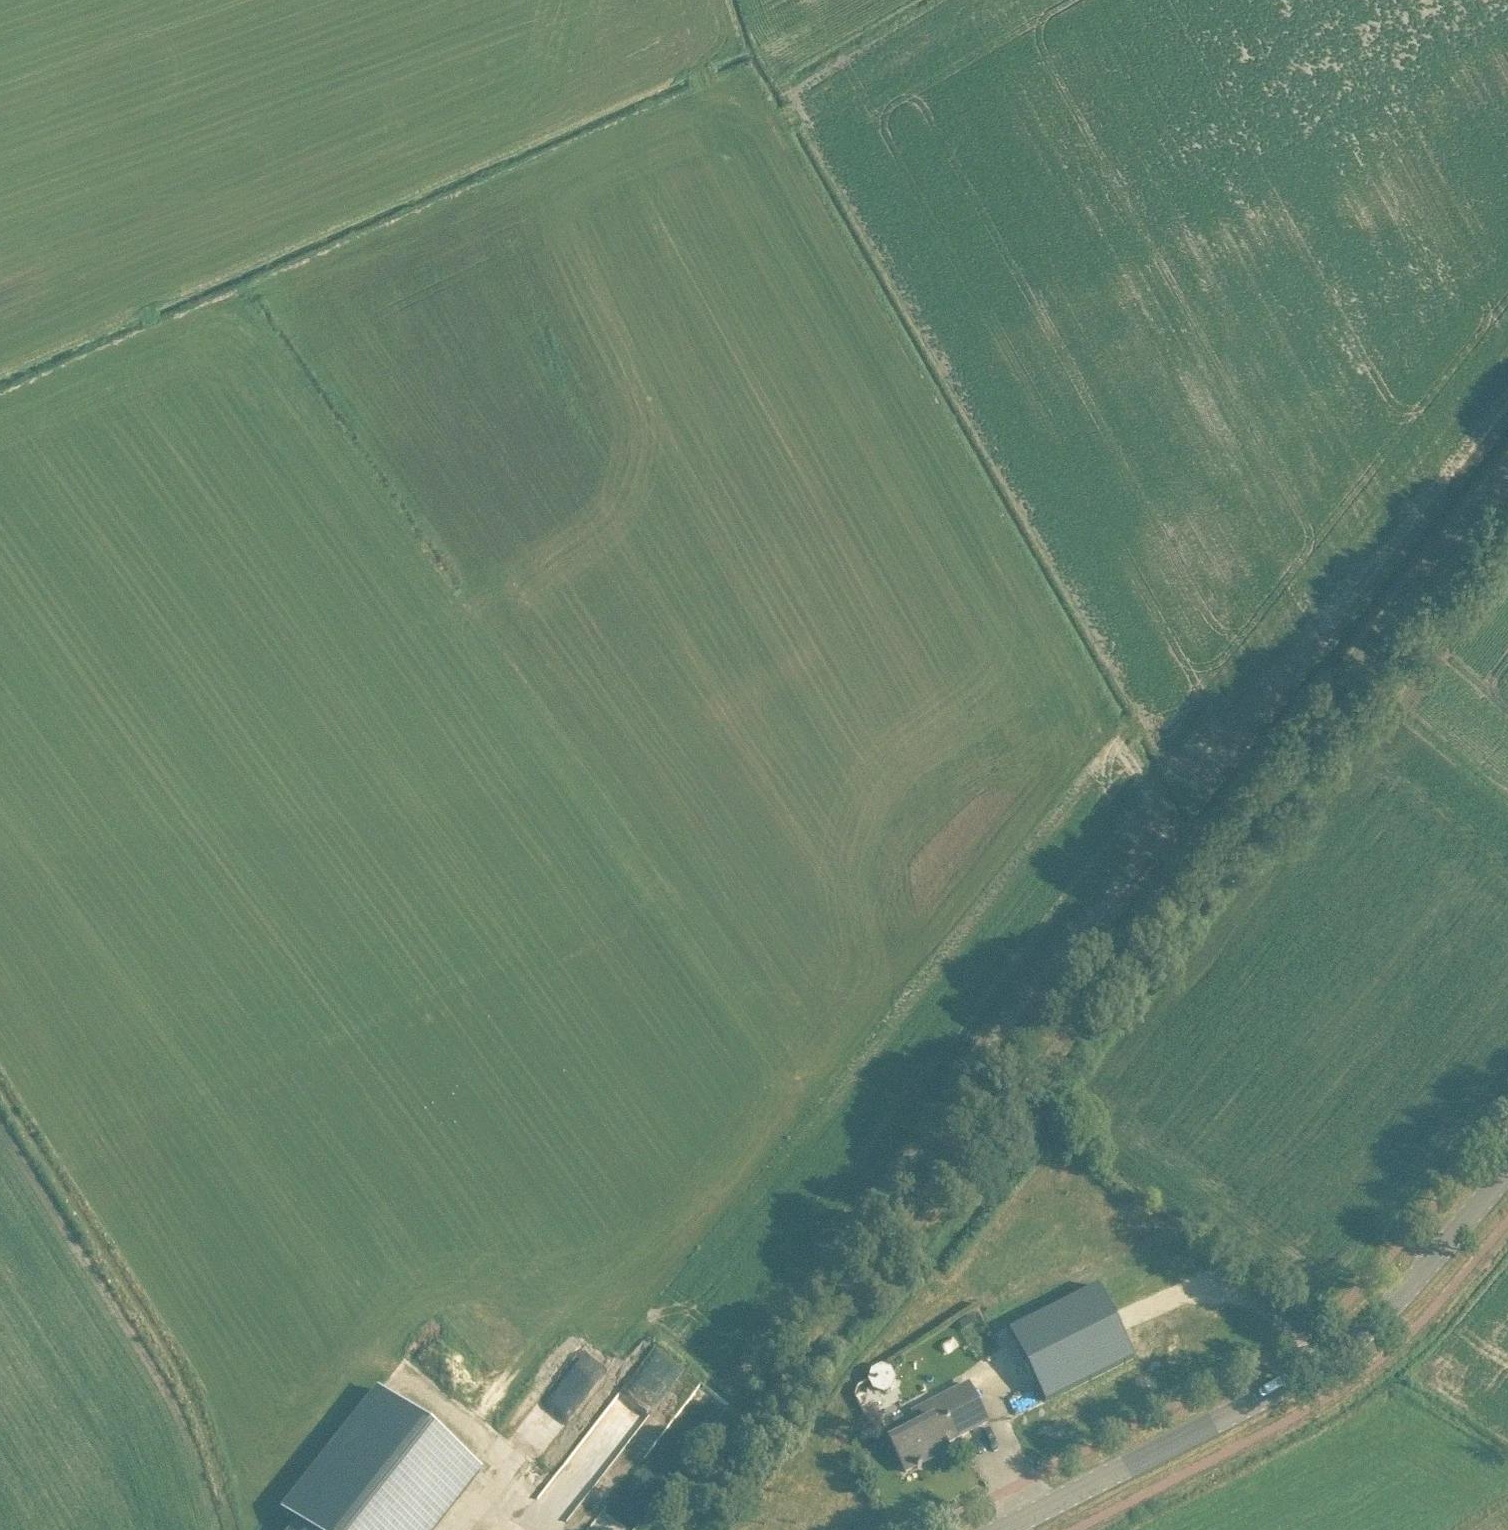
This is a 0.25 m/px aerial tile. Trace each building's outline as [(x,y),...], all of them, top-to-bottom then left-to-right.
[(1014,1317),(1003,1323),(1044,1403),(1054,1398),(1133,1358),(1092,1277),(1087,1280),(1014,1317)] [(968,1386),(912,1414),(914,1417),(884,1432),(889,1442),(905,1473),(948,1451),(945,1445),(987,1423),(968,1386)] [(293,1529),(431,1529),(479,1469),(380,1390),(283,1513),(298,1525),(293,1529)] [(663,1443),(646,1461),(668,1482),(685,1464),(663,1443)]
